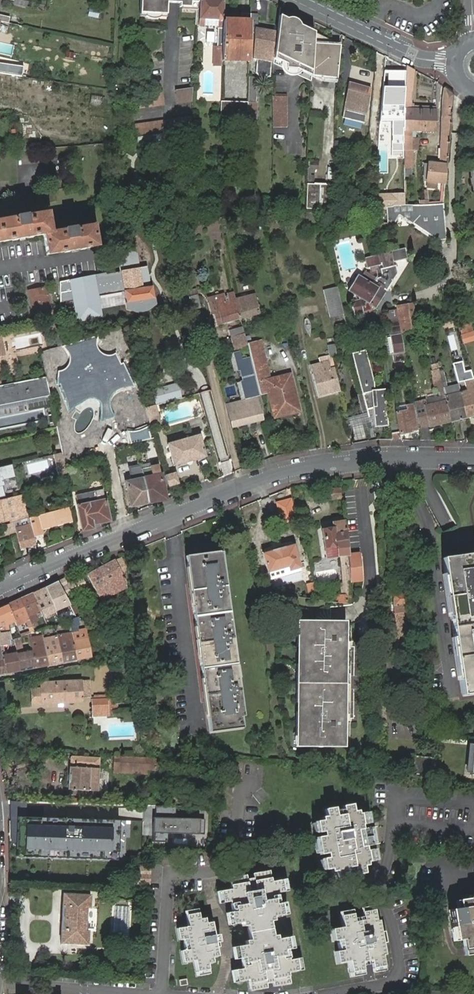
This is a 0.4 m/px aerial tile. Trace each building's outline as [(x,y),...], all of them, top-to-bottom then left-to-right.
[(141,15),(167,17),(168,9),(172,10),(181,10),(181,14),(183,15),(184,0),(142,0),(141,15)] [(183,15),(191,15),(191,13),(197,13),(198,0),(184,0),(183,15)] [(222,67),(222,61),(224,22),(225,0),(201,0),(200,26),(218,27),(218,48),(214,49),(213,67),(222,67)] [(260,13),(252,13),(252,15),(251,23),(251,27),(259,27),(260,13)] [(313,78),(313,76),(315,34),(315,33),(304,28),(280,17),(278,33),(275,61),(287,67),(287,72),(298,71),(301,73),(313,78)] [(224,22),(222,61),(250,62),(251,27),(251,23),(241,23),(224,22)] [(272,64),(274,63),(275,61),(278,33),(257,30),(255,60),(258,61),(258,72),(262,78),(272,78),(272,64)] [(337,83),(338,78),(339,71),(341,53),(341,46),(335,45),(326,44),(326,39),(315,34),(313,76),(324,82),(333,82),(337,83)] [(274,66),(287,72),(287,67),(275,61),(274,63),(274,66)] [(415,70),(407,66),(405,113),(405,120),(438,121),(437,110),(413,109),(413,93),(414,93),(415,70)] [(312,84),(313,78),(301,73),(298,71),(287,72),(301,79),(312,84)] [(349,84),(343,119),(365,123),(372,88),(349,84)] [(427,182),(446,183),(454,95),(446,89),(443,113),(443,151),(443,165),(439,165),(438,165),(429,165),(427,182)] [(178,104),(192,102),(193,90),(176,91),(178,104)] [(163,93),(130,98),(132,111),(164,107),(163,93)] [(274,96),(274,127),(287,127),(288,96),(274,96)] [(221,101),(220,117),(249,118),(249,103),(221,101)] [(249,118),(249,124),(258,124),(258,103),(257,103),(249,103),(249,118)] [(9,115),(8,106),(0,107),(0,115),(9,115)] [(389,149),(405,150),(405,120),(405,113),(385,112),(384,136),(390,136),(389,149)] [(136,127),(135,140),(191,131),(192,118),(136,127)] [(413,151),(413,140),(413,131),(438,132),(438,121),(405,120),(405,150),(405,151),(405,164),(405,169),(413,169),(413,151)] [(85,144),(98,145),(99,135),(86,134),(85,144)] [(405,179),(405,169),(405,164),(397,163),(397,179),(405,179)] [(307,182),(305,209),(318,211),(330,214),(333,185),(307,182)] [(377,194),(376,208),(381,208),(406,206),(406,192),(377,194)] [(45,205),(55,203),(54,193),(44,195),(45,205)] [(406,206),(381,208),(382,212),(384,226),(390,225),(396,216),(393,214),(394,212),(397,214),(409,222),(437,243),(441,241),(448,240),(444,203),(425,204),(422,205),(406,206)] [(96,248),(93,228),(76,231),(75,229),(74,229),(73,227),(64,228),(64,231),(63,231),(64,233),(50,235),(46,216),(27,219),(26,217),(25,216),(25,214),(15,215),(16,218),(14,218),(15,221),(0,223),(0,244),(43,237),(47,256),(96,248)] [(390,254),(389,254),(393,280),(396,275),(394,266),(392,266),(391,261),(392,260),(392,262),(404,259),(401,249),(389,251),(390,254)] [(393,280),(389,254),(387,254),(387,252),(377,254),(378,257),(376,257),(375,255),(364,258),(367,269),(363,270),(357,280),(354,278),(345,293),(352,297),(353,298),(354,305),(349,306),(350,312),(346,313),(350,330),(358,329),(356,319),(359,319),(359,321),(360,323),(361,323),(367,322),(366,315),(371,313),(370,311),(372,308),(375,310),(384,295),(381,292),(382,290),(385,293),(386,293),(393,280)] [(148,309),(155,304),(151,287),(150,287),(146,266),(112,273),(118,305),(127,304),(129,309),(136,312),(148,309)] [(337,286),(325,289),(332,314),(344,311),(337,286)] [(195,287),(188,289),(191,300),(198,298),(195,287)] [(45,312),(48,319),(53,318),(46,289),(28,292),(33,315),(45,312)] [(235,299),(233,293),(228,294),(229,301),(225,301),(223,294),(216,296),(222,322),(240,318),(235,299)] [(235,299),(240,318),(258,313),(254,295),(235,299)] [(413,304),(398,307),(399,311),(402,333),(417,331),(413,304)] [(395,364),(407,362),(402,333),(399,311),(387,312),(395,364)] [(230,329),(232,336),(244,333),(242,326),(230,329)] [(56,333),(58,340),(66,338),(65,332),(56,333)] [(461,336),(463,344),(473,341),(473,332),(461,336)] [(248,347),(247,344),(244,333),(232,336),(235,351),(248,347)] [(255,377),(260,394),(268,392),(275,417),(299,410),(290,375),(271,379),(261,340),(247,344),(248,347),(252,364),(255,377)] [(375,428),(389,426),(388,419),(386,390),(376,391),(375,382),(367,350),(353,354),(363,394),(358,395),(363,415),(369,413),(368,410),(374,409),(375,428)] [(228,404),(234,427),(263,419),(247,358),(241,359),(239,352),(232,353),(237,371),(239,371),(242,381),(240,381),(245,400),(228,404)] [(85,396),(109,390),(107,378),(112,377),(107,354),(77,361),(85,396)] [(53,363),(45,365),(52,392),(59,390),(53,363)] [(341,391),(334,368),(323,371),(320,364),(311,367),(314,374),(313,374),(318,397),(341,391)] [(444,393),(439,370),(432,372),(436,390),(438,389),(439,394),(444,393)] [(439,370),(444,393),(460,390),(458,383),(447,386),(443,371),(439,370)] [(50,397),(50,395),(46,376),(0,385),(0,407),(50,397)] [(473,416),(473,380),(473,378),(457,382),(458,383),(460,390),(467,418),(473,416)] [(451,422),(467,418),(460,390),(444,393),(445,397),(451,422)] [(51,400),(50,397),(0,407),(0,412),(51,402),(51,400)] [(430,427),(451,422),(445,397),(442,397),(442,398),(443,402),(428,405),(427,401),(424,402),(429,426),(430,427)] [(424,402),(415,404),(419,429),(429,426),(424,402)] [(161,424),(155,406),(146,408),(151,427),(161,424)] [(409,411),(398,412),(401,434),(412,432),(412,431),(418,429),(414,407),(408,407),(409,411)] [(49,425),(56,424),(54,416),(48,417),(49,425)] [(201,433),(168,443),(174,465),(208,456),(201,433)] [(56,466),(65,465),(63,453),(54,454),(56,466)] [(47,458),(26,462),(28,472),(49,468),(47,458)] [(13,465),(0,468),(0,497),(5,496),(3,487),(3,486),(4,486),(4,485),(5,485),(5,484),(5,483),(6,482),(6,481),(17,478),(13,465)] [(160,475),(158,465),(141,469),(143,479),(160,475)] [(141,469),(141,466),(130,468),(132,481),(126,482),(131,506),(148,502),(143,479),(141,469)] [(180,483),(178,474),(165,477),(168,486),(180,483)] [(143,479),(148,502),(165,499),(160,475),(143,479)] [(329,501),(342,500),(342,498),(341,490),(329,492),(329,501)] [(95,492),(76,495),(83,531),(92,529),(92,525),(110,521),(106,501),(97,503),(95,492)] [(28,519),(22,495),(14,497),(0,500),(0,523),(9,520),(10,524),(13,523),(20,521),(24,520),(26,519),(28,519)] [(69,520),(64,507),(44,514),(47,527),(69,520)] [(47,527),(44,514),(29,519),(33,537),(42,534),(41,529),(47,527)] [(33,537),(29,519),(28,519),(26,519),(27,525),(21,526),(20,521),(13,523),(16,535),(17,537),(20,549),(34,545),(33,540),(33,537)] [(13,523),(10,524),(5,525),(8,537),(16,535),(13,523)] [(326,595),(325,602),(340,604),(352,605),(351,583),(349,556),(348,552),(345,524),(333,526),(334,531),(322,533),(327,560),(340,559),(341,569),(342,570),(343,586),(341,587),(342,597),(326,595)] [(262,554),(268,573),(289,568),(290,572),(300,569),(294,545),(262,554)] [(212,731),(242,727),(242,722),(244,721),(220,553),(188,558),(193,588),(189,589),(205,700),(207,700),(212,731)] [(359,555),(349,556),(351,583),(362,582),(359,555)] [(184,559),(189,589),(193,588),(188,558),(184,559)] [(120,560),(116,563),(120,571),(124,571),(124,568),(120,560)] [(333,560),(317,562),(319,579),(335,576),(333,560)] [(473,694),(473,563),(473,560),(442,564),(461,696),(473,694)] [(115,594),(127,588),(126,583),(125,582),(124,571),(120,571),(116,563),(115,562),(102,568),(88,576),(99,598),(113,591),(115,594)] [(66,586),(64,580),(58,583),(65,598),(85,589),(81,579),(66,586)] [(65,598),(58,583),(46,588),(55,611),(64,607),(65,610),(67,610),(68,613),(71,612),(65,598)] [(56,612),(55,611),(46,588),(32,595),(43,618),(56,612)] [(43,618),(32,595),(20,600),(28,618),(30,622),(32,625),(37,623),(34,615),(38,613),(41,620),(43,618)] [(397,639),(411,638),(405,598),(395,598),(393,598),(394,617),(397,630),(397,639)] [(28,618),(20,600),(7,606),(13,619),(15,624),(17,628),(30,622),(28,618)] [(13,619),(7,606),(0,610),(0,625),(13,619)] [(80,618),(84,616),(79,609),(71,612),(74,619),(80,618)] [(77,661),(92,658),(87,633),(85,633),(85,639),(78,640),(73,620),(69,622),(72,637),(77,661)] [(327,624),(301,624),(302,747),(324,747),(324,748),(343,748),(342,625),(336,625),(327,625),(327,624)] [(11,641),(9,633),(5,633),(0,634),(0,647),(8,645),(8,642),(11,641)] [(62,664),(77,661),(72,637),(68,637),(69,643),(64,644),(62,636),(58,637),(58,639),(62,664)] [(31,651),(34,669),(49,666),(44,641),(44,639),(41,640),(41,642),(35,644),(34,640),(29,642),(30,644),(31,651)] [(49,666),(62,664),(58,639),(44,641),(49,666)] [(1,653),(5,675),(20,672),(17,654),(14,640),(11,641),(14,653),(7,655),(6,653),(1,653)] [(17,654),(20,672),(34,669),(31,651),(17,654)] [(89,682),(81,683),(82,700),(90,700),(89,682)] [(82,700),(81,683),(42,684),(42,690),(32,691),(32,706),(82,704),(82,700)] [(210,735),(243,730),(242,727),(212,731),(207,700),(205,700),(210,735)] [(107,712),(107,702),(91,702),(92,713),(107,712)] [(66,790),(95,791),(97,759),(68,757),(66,790)] [(152,766),(153,759),(150,759),(113,757),(112,772),(137,774),(139,765),(152,766)] [(413,776),(430,777),(431,764),(414,762),(413,776)] [(318,840),(318,841),(366,846),(372,846),(370,829),(364,830),(363,826),(369,824),(368,814),(360,815),(359,812),(356,813),(355,806),(344,808),(345,811),(345,817),(338,817),(337,812),(337,809),(327,811),(328,817),(324,818),(324,822),(318,823),(319,835),(326,834),(326,839),(318,840)] [(121,820),(18,815),(16,855),(119,859),(121,820)] [(206,818),(154,816),(153,833),(205,835),(206,818)] [(370,829),(372,846),(379,845),(376,828),(370,829)] [(366,846),(318,841),(320,853),(329,852),(329,856),(323,857),(325,868),(331,867),(332,871),(336,870),(337,877),(347,875),(347,872),(345,867),(353,866),(354,871),(354,874),(365,872),(364,866),(367,865),(367,862),(374,860),(372,850),(366,850),(366,846)] [(148,883),(149,867),(136,867),(136,882),(148,883)] [(265,983),(271,982),(272,986),(288,984),(286,973),(297,971),(295,959),(288,960),(285,960),(283,948),(287,948),(287,947),(286,936),(275,938),(275,934),(271,934),(269,919),(272,919),(272,914),(281,913),(280,901),(273,902),(271,890),(284,888),(282,876),(271,878),(269,867),(252,870),(252,874),(245,875),(245,871),(230,873),(231,885),(220,887),(222,899),(234,897),(235,908),(229,909),(231,921),(241,919),(241,924),(245,923),(247,938),(244,939),(245,942),(235,944),(237,957),(243,956),(245,967),(234,969),(235,981),(247,979),(249,991),(265,987),(265,983)] [(87,930),(88,908),(91,908),(91,895),(78,894),(78,890),(71,890),(71,894),(63,894),(60,944),(88,945),(89,931),(87,930)] [(468,908),(468,904),(457,906),(458,915),(453,916),(458,947),(464,946),(465,953),(473,952),(473,907),(468,908)] [(341,928),(330,930),(332,942),(340,941),(341,951),(334,952),(336,964),(347,962),(349,973),(360,971),(359,963),(370,961),(372,969),(384,967),(382,956),(385,956),(379,922),(376,922),(374,911),(362,913),(364,922),(352,924),(351,915),(339,917),(341,928)] [(194,970),(206,968),(205,962),(211,961),(210,956),(216,955),(215,947),(219,946),(217,930),(212,930),(211,922),(205,923),(204,918),(198,919),(197,912),(185,914),(186,924),(175,927),(177,938),(185,937),(187,948),(179,950),(180,961),(192,959),(194,970)] [(465,953),(463,954),(464,961),(473,960),(473,952),(465,953)]
